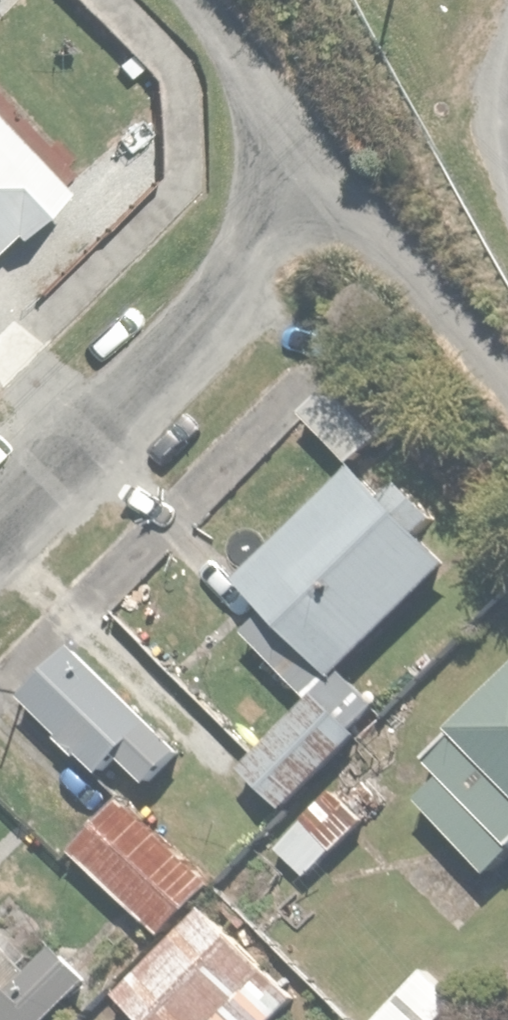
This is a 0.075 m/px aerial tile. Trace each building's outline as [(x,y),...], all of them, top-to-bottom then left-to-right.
[(330,377),(300,409),(353,458),(383,426),(330,377)] [(264,602),(243,622),(310,688),(446,551),(425,531),(443,513),(401,471),(386,486),(356,457),(235,571),(264,602)] [(14,685),(101,766),(131,733),(176,774),(200,748),(68,626),(14,685)] [(507,854),(507,671),(425,755),(446,775),(419,802),(490,872),(507,854)] [(366,740),(315,686),(241,756),(292,811),(366,740)] [(117,787),(68,839),(157,923),(206,872),(117,787)] [(298,966),(228,899),(203,926),(189,912),(114,990),(146,1019),(265,1019),(277,1007),(267,998),(298,966)] [(0,944),(0,1019),(37,1019),(91,964),(51,926),(18,961),(0,944)] [(417,954),(367,1017),(370,1019),(445,1019),(467,993),(417,954)]
